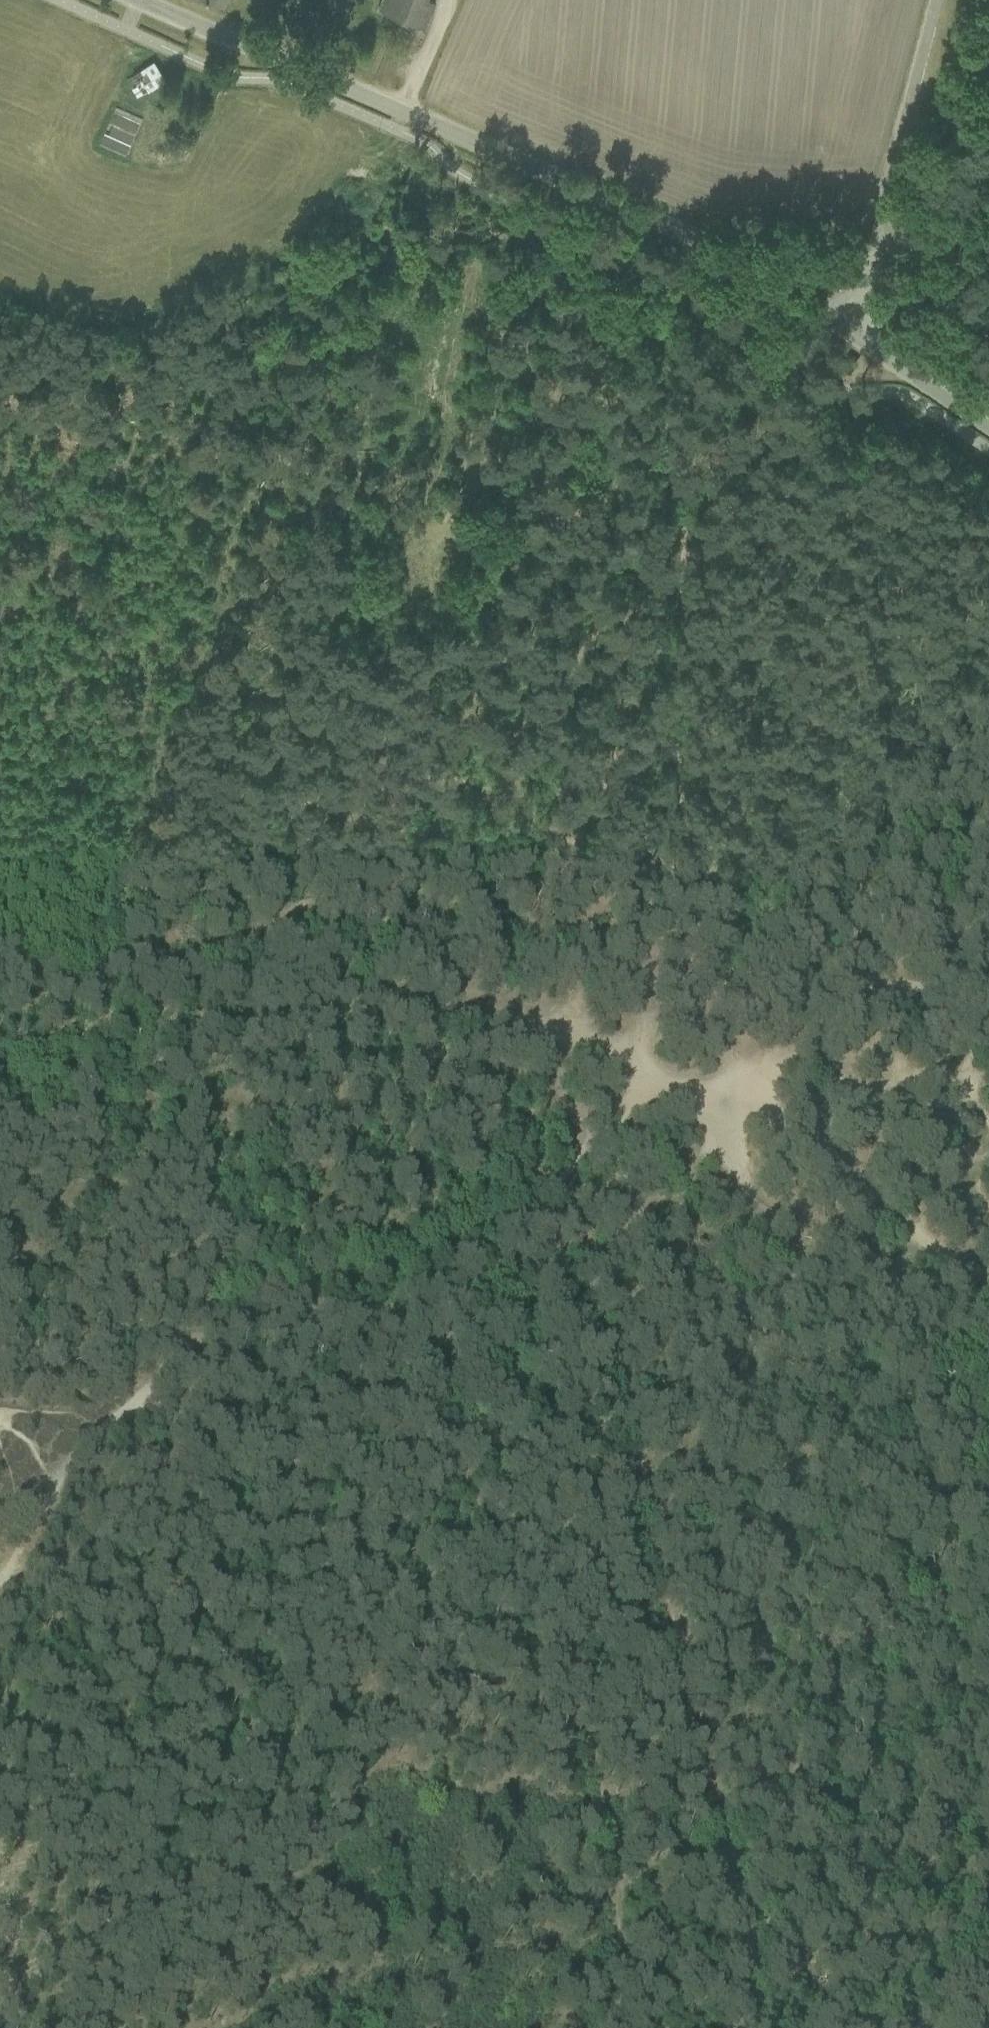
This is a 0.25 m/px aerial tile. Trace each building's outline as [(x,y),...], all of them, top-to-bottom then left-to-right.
[(402,17),(423,27),(434,2),(430,0),(380,0),(377,7),(402,17)] [(153,61),(131,75),(142,92),(164,77),(153,61)] [(128,156),(144,118),(116,106),(99,144),(128,156)]
